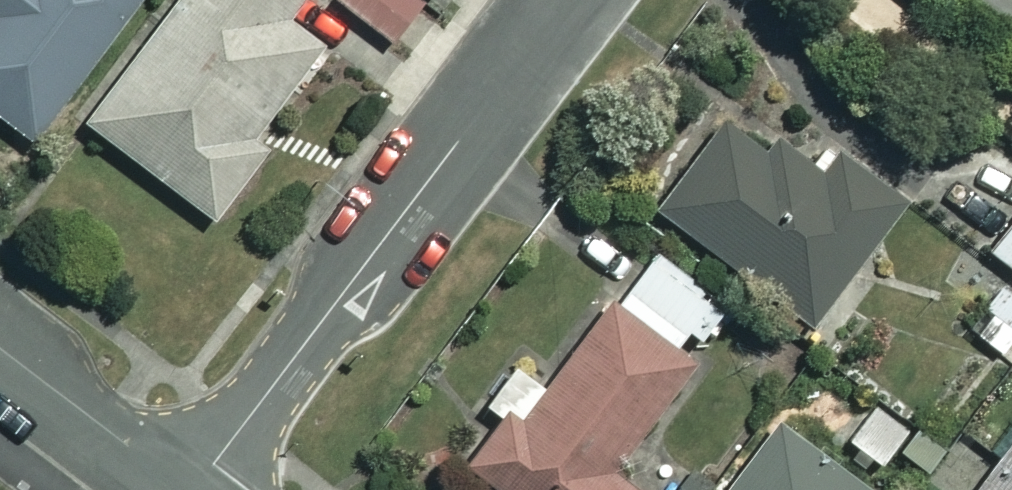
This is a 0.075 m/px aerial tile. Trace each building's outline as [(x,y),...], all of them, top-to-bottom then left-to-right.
[(21,141),(134,0),(0,0),(0,124),(21,141)] [(79,124),(205,218),(259,146),(245,135),(311,46),(274,19),(289,0),(172,0),(79,124)] [(416,0),(330,0),(329,0),(388,46),(421,3),(416,0)] [(811,181),(725,115),(650,212),(801,328),(896,206),(830,155),(811,181)] [(985,254),(1011,274),(1011,216),(985,254)] [(688,366),(670,353),(712,298),(648,249),(533,399),(502,376),(478,408),(495,421),(460,467),(489,489),(634,489),(609,470),(688,366)] [(995,289),(970,338),(1005,356),(1011,344),(1011,297),(995,289)] [(902,431),(869,407),(843,443),(876,467),(902,431)] [(773,426),(726,489),(858,489),(773,426)] [(986,467),(960,448),(928,489),(1011,489),(1011,433),(986,467)]
